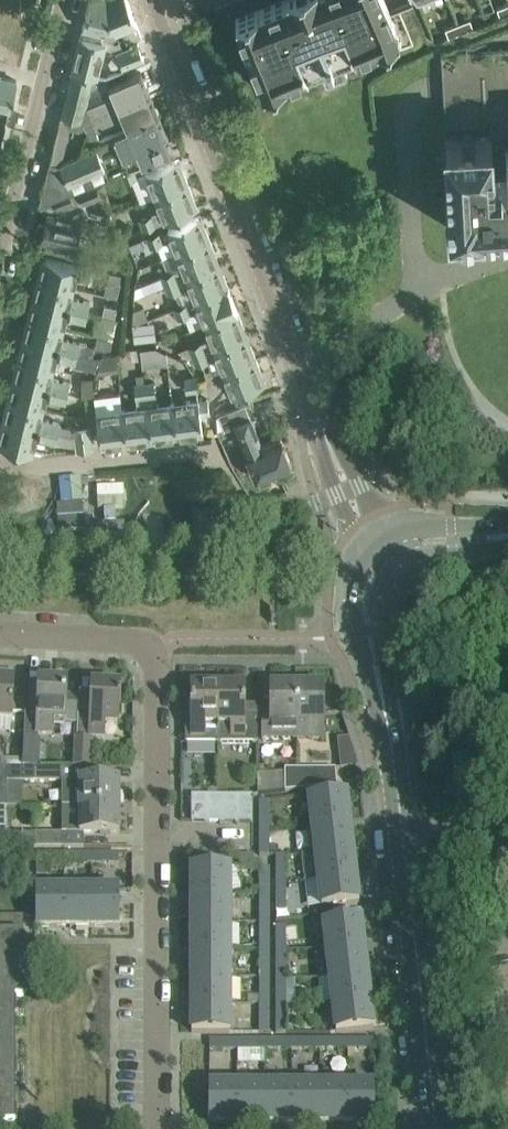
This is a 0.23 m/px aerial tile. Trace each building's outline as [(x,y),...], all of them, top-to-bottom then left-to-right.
[(82,27),(103,32),(110,34),(122,29),(126,40),(141,34),(127,0),(88,0),(82,27)] [(235,17),(262,85),(264,88),(399,35),(390,13),(385,0),(277,0),(235,17)] [(497,7),(500,16),(507,13),(507,3),(497,7)] [(473,26),(470,18),(457,23),(461,31),(473,26)] [(461,31),(457,23),(445,28),(448,36),(461,31)] [(82,27),(71,70),(97,77),(102,78),(103,77),(97,76),(104,49),(117,53),(118,53),(122,66),(144,57),(138,43),(123,49),(120,40),(112,43),(102,41),(103,32),(82,27)] [(102,78),(97,77),(71,70),(61,114),(82,119),(90,115),(86,107),(90,89),(101,84),(102,78)] [(150,94),(140,72),(109,85),(114,96),(86,107),(90,115),(91,119),(150,94)] [(10,109),(17,80),(0,76),(0,107),(10,109)] [(150,94),(91,119),(96,130),(122,119),(126,128),(127,129),(159,115),(150,94)] [(57,129),(40,204),(71,191),(109,177),(99,154),(97,148),(95,149),(61,163),(69,129),(88,134),(92,143),(100,139),(96,130),(91,119),(90,115),(82,119),(61,114),(57,129)] [(128,169),(133,167),(141,164),(174,150),(159,115),(127,129),(126,128),(113,134),(128,169)] [(492,174),(490,136),(488,136),(487,124),(447,128),(448,139),(444,139),(448,191),(447,191),(449,228),(483,226),(483,223),(507,221),(507,174),(492,174)] [(137,176),(132,177),(141,201),(156,195),(188,183),(183,170),(178,168),(175,159),(154,168),(147,171),(137,175),(137,176)] [(128,169),(120,172),(124,181),(137,176),(133,167),(128,169)] [(38,234),(41,234),(40,238),(75,247),(80,231),(103,237),(108,218),(88,212),(83,202),(101,195),(96,182),(109,177),(71,191),(40,204),(41,208),(44,211),(47,212),(44,223),(41,222),(37,224),(36,230),(38,234)] [(193,195),(188,183),(156,195),(162,209),(138,219),(142,228),(194,208),(190,199),(193,195)] [(149,246),(156,243),(162,257),(209,239),(205,227),(200,225),(197,216),(145,236),(149,246)] [(135,287),(134,296),(142,292),(164,284),(215,264),(212,256),(215,252),(210,239),(177,252),(183,266),(172,271),(160,275),(161,276),(140,285),(135,287)] [(46,257),(44,264),(40,265),(37,277),(73,287),(76,276),(93,280),(96,267),(86,265),(85,267),(46,257)] [(215,264),(164,284),(164,285),(167,293),(191,285),(196,298),(196,299),(228,287),(223,274),(219,273),(215,264)] [(35,299),(87,313),(89,302),(71,298),(73,287),(37,277),(34,289),(37,293),(35,299)] [(116,297),(121,281),(107,278),(103,294),(116,297)] [(196,298),(175,307),(178,317),(186,314),(191,328),(205,323),(237,310),(228,287),(196,299),(196,298)] [(30,306),(27,319),(63,328),(66,316),(85,321),(87,313),(35,299),(34,304),(30,306)] [(103,302),(100,314),(110,316),(113,317),(116,305),(103,302)] [(143,305),(133,309),(132,324),(140,321),(148,317),(143,305)] [(242,323),(237,310),(205,323),(211,337),(177,350),(188,357),(192,355),(243,336),(240,327),(242,323)] [(27,319),(24,330),(27,333),(25,340),(87,357),(87,355),(92,356),(92,355),(95,347),(93,347),(94,346),(80,342),(61,337),(63,328),(27,319)] [(140,321),(132,324),(134,340),(155,338),(153,320),(140,321)] [(104,337),(96,335),(94,346),(93,347),(95,347),(103,349),(111,347),(112,339),(104,337)] [(218,356),(224,371),(256,358),(251,345),(246,343),(243,336),(192,355),(195,364),(218,356)] [(57,358),(74,362),(76,354),(25,340),(24,344),(20,346),(17,360),(54,370),(57,358)] [(155,346),(139,348),(142,365),(167,362),(165,351),(155,346)] [(117,371),(115,353),(101,354),(97,370),(96,373),(117,371)] [(97,370),(100,360),(92,358),(76,354),(74,362),(74,365),(97,370)] [(233,395),(262,383),(258,374),(261,370),(256,358),(224,371),(233,395)] [(17,360),(14,370),(17,373),(15,382),(66,396),(67,392),(70,382),(52,378),(54,370),(17,360)] [(143,375),(133,377),(137,407),(121,409),(126,443),(140,441),(142,438),(151,436),(143,375)] [(160,435),(163,439),(177,437),(172,402),(157,404),(154,380),(144,381),(143,375),(151,436),(160,435)] [(197,390),(195,375),(184,377),(186,391),(197,390)] [(93,396),(93,377),(81,377),(81,396),(93,396)] [(10,386),(6,401),(42,411),(46,397),(65,402),(65,400),(66,396),(15,382),(14,384),(10,386)] [(177,437),(190,435),(192,431),(202,430),(200,413),(209,412),(207,398),(172,402),(177,437)] [(73,426),(59,423),(41,419),(42,411),(6,401),(4,410),(7,414),(4,423),(56,437),(56,432),(75,436),(73,426)] [(245,403),(219,414),(224,426),(234,422),(257,479),(292,465),(280,437),(262,444),(250,416),(245,403)] [(96,412),(100,443),(109,442),(113,445),(126,443),(121,409),(96,412)] [(89,424),(88,417),(77,416),(73,426),(89,424)] [(32,452),(36,437),(55,441),(56,437),(4,423),(3,429),(0,430),(0,444),(32,452)] [(89,424),(73,426),(75,436),(76,450),(92,448),(89,424)] [(102,513),(99,546),(116,547),(118,515),(102,513)] [(14,680),(0,679),(0,719),(12,720),(14,680)] [(192,686),(192,718),(185,718),(185,743),(218,744),(218,686),(217,686),(217,679),(203,679),(203,686),(192,686)] [(271,686),(271,704),(271,723),(262,723),(262,739),(297,739),(297,726),(297,686),(291,686),(291,679),(275,679),(275,686),(271,686)] [(297,726),(297,739),(310,739),(323,739),(324,686),(318,686),(318,680),(302,680),(302,686),(297,686),(297,726)] [(75,726),(76,697),(66,696),(67,683),(40,682),(38,734),(53,734),(53,727),(64,727),(64,725),(75,726)] [(93,684),(91,713),(90,713),(89,737),(103,738),(104,725),(117,725),(119,686),(93,684)] [(245,686),(218,686),(218,744),(258,744),(258,714),(245,714),(245,686)] [(40,767),(41,739),(38,739),(38,738),(24,737),(23,760),(22,768),(40,767)] [(76,767),(84,768),(93,768),(96,768),(98,743),(77,741),(76,767)] [(7,768),(22,768),(23,760),(2,760),(2,757),(0,757),(0,768),(7,768)] [(84,768),(76,767),(73,767),(40,767),(22,768),(7,768),(7,782),(62,782),(62,808),(119,808),(119,781),(84,781),(84,768)] [(298,790),(298,769),(285,770),(285,773),(259,774),(259,794),(298,790)] [(298,769),(298,790),(337,785),(336,769),(298,769)] [(312,825),(350,821),(346,793),(308,798),(312,825)] [(192,795),(192,822),(207,822),(207,795),(192,795)] [(207,795),(207,822),(223,822),(223,795),(207,795)] [(223,795),(223,822),(239,822),(238,795),(223,795)] [(253,795),(238,795),(239,822),(253,822),(253,795)] [(270,830),(270,801),(259,801),(259,830),(270,830)] [(7,848),(8,833),(8,808),(7,808),(0,807),(0,848),(7,848)] [(8,833),(7,848),(35,848),(61,848),(85,847),(85,834),(119,834),(119,808),(62,808),(62,832),(61,833),(35,833),(8,833)] [(353,848),(350,821),(312,825),(315,853),(353,848)] [(270,830),(259,830),(259,856),(270,856),(270,830)] [(315,853),(318,880),(356,876),(353,848),(315,853)] [(92,864),(91,854),(64,854),(64,864),(92,864)] [(91,854),(92,864),(119,864),(119,854),(91,854)] [(280,856),(276,856),(276,883),(287,883),(287,856),(280,856)] [(230,867),(192,867),(192,895),(230,895),(230,867)] [(270,868),(259,868),(259,895),(270,895),(270,868)] [(318,880),(321,908),(359,903),(356,876),(318,880)] [(287,883),(276,883),(276,911),(286,911),(287,883)] [(36,890),(36,928),(64,928),(64,890),(36,890)] [(64,928),(92,928),(92,890),(64,890),(64,928)] [(119,928),(119,890),(92,890),(92,928),(119,928)] [(192,895),(192,923),(230,923),(230,895),(192,895)] [(270,895),(259,895),(259,923),(270,922),(270,895)] [(24,998),(23,917),(0,917),(0,1123),(15,1123),(15,998),(24,998)] [(323,923),(326,950),(364,946),(361,918),(323,923)] [(259,950),(270,950),(270,922),(259,923),(259,950)] [(230,950),(230,923),(192,923),(192,950),(230,950)] [(276,955),(286,955),(287,927),(276,927),(276,955)] [(367,973),(364,946),(326,950),(330,978),(367,973)] [(230,978),(230,950),(192,950),(192,978),(230,978)] [(270,950),(259,950),(259,978),(270,978),(270,950)] [(286,955),(276,955),(276,982),(296,982),(296,979),(286,979),(286,955)] [(371,1001),(367,973),(330,978),(333,1005),(371,1001)] [(192,978),(192,1005),(230,1005),(230,978),(192,978)] [(270,978),(259,978),(259,1005),(270,1005),(270,978)] [(296,982),(276,982),(276,1006),(286,1006),(296,1006),(296,982)] [(374,1028),(371,1001),(333,1005),(336,1033),(374,1028)] [(230,1033),(230,1005),(192,1005),(192,1033),(230,1033)] [(270,1005),(259,1005),(259,1033),(269,1033),(270,1005)] [(286,1006),(276,1006),(276,1033),(287,1033),(286,1006)] [(319,1040),(319,1050),(347,1050),(347,1039),(319,1040)] [(347,1039),(347,1050),(374,1050),(374,1039),(347,1039)] [(209,1040),(209,1050),(237,1050),(237,1040),(209,1040)] [(237,1040),(237,1050),(264,1050),(264,1040),(237,1040)] [(264,1040),(264,1050),(292,1050),(292,1040),(264,1040)] [(292,1040),(292,1050),(319,1050),(319,1040),(292,1040)] [(209,1123),(237,1123),(237,1085),(209,1085),(209,1123)] [(237,1123),(264,1123),(264,1085),(237,1085),(237,1123)] [(264,1123),(292,1123),(292,1085),(264,1085),(264,1123)] [(292,1123),(319,1123),(319,1085),(292,1085),(292,1123)] [(347,1085),(319,1085),(319,1123),(347,1123),(347,1085)] [(374,1123),(374,1106),(374,1085),(347,1085),(347,1123),(374,1123)]
